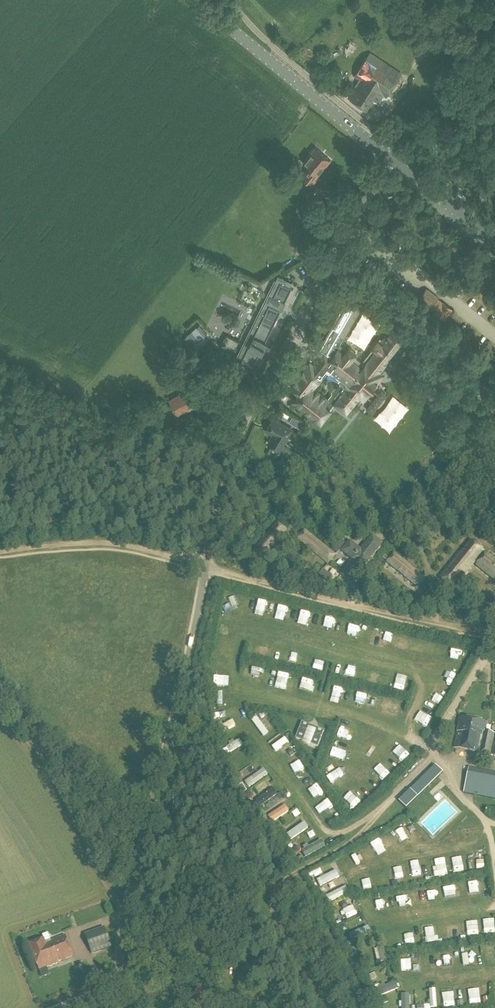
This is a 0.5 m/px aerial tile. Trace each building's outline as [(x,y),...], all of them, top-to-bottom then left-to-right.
[(348,96),(370,111),(377,101),(379,102),(384,95),(387,97),(402,74),(375,56),(359,46),(353,55),(364,62),(355,75),(360,79),(348,96)] [(301,175),(313,185),(320,176),(318,175),(331,159),(316,147),(314,149),(313,148),(309,152),(311,153),(303,162),(308,166),(301,175)] [(322,233),(313,248),(319,252),(328,237),(322,233)] [(313,261),(317,255),(311,252),(307,258),(313,261)] [(273,296),(285,302),(292,287),(281,282),(273,296)] [(430,317),(441,325),(445,321),(453,310),(438,298),(439,297),(427,288),(420,298),(431,307),(432,306),(436,310),(430,317)] [(381,342),(378,340),(373,347),(374,348),(363,362),(360,361),(363,358),(360,355),(358,358),(340,344),(344,338),(345,338),(361,308),(347,300),(317,353),(322,356),(314,365),(310,362),(291,386),(299,393),(293,400),(321,422),(331,410),(330,409),(335,403),(347,413),(366,389),(389,359),(387,358),(404,337),(405,336),(393,327),(392,327),(381,342)] [(242,360),(253,366),(281,310),(269,305),(242,360)] [(207,339),(196,326),(187,334),(198,347),(207,339)] [(207,382),(211,390),(216,387),(212,379),(207,382)] [(171,402),(177,413),(188,407),(189,409),(197,404),(188,388),(180,393),(181,396),(171,402)] [(289,421),(300,427),(303,422),(293,415),(289,421)] [(268,442),(280,449),(292,429),(273,418),(266,430),(273,434),(268,442)] [(301,429),(297,432),(305,442),(310,438),(301,429)] [(252,554),(261,561),(262,560),(287,531),(287,530),(278,523),(277,523),(276,524),(252,552),(252,554)] [(298,540),(328,565),(328,564),(335,556),(336,555),(306,531),(305,531),(298,538),(297,539),(297,540),(298,540)] [(340,575),(351,584),(383,544),(373,535),(361,549),(350,541),(341,551),(352,561),(340,575)] [(440,579),(454,590),(485,552),(471,541),(440,579)] [(494,583),(494,559),(487,552),(475,567),(494,583)] [(416,586),(417,587),(417,586),(424,578),(424,577),(400,557),(394,553),(393,554),(387,561),(386,562),(387,562),(416,586)] [(370,568),(376,572),(381,566),(375,561),(370,568)] [(236,614),(237,605),(228,604),(227,613),(236,614)] [(314,624),(316,615),(306,612),(304,622),(314,624)] [(328,617),(325,627),(336,629),(338,619),(328,617)] [(222,642),(221,653),(231,653),(231,643),(222,642)] [(261,649),(260,658),(269,658),(269,649),(261,649)] [(286,663),(289,652),(280,650),(277,660),(286,663)] [(317,659),(315,670),(325,671),(327,661),(317,659)] [(364,681),(372,684),(376,670),(367,667),(364,681)] [(291,676),(288,690),(297,692),(300,678),(291,676)] [(232,687),(231,678),(216,679),(217,689),(232,687)] [(310,680),(309,696),(319,697),(321,681),(310,680)] [(339,702),(344,688),(333,685),(329,699),(339,702)] [(369,709),(379,710),(380,696),(371,695),(369,709)] [(390,699),(387,713),(398,716),(401,702),(390,699)] [(252,720),(264,736),(269,733),(257,717),(252,720)] [(494,756),(494,733),(485,731),(487,723),(461,717),(458,731),(459,732),(455,748),(494,756)] [(217,729),(220,734),(236,726),(233,721),(217,729)] [(318,748),(324,731),(302,723),(296,739),(303,741),(302,743),(310,746),(311,745),(318,748)] [(273,747),(276,752),(289,743),(285,738),(273,747)] [(227,747),(230,753),(243,745),(240,740),(227,747)] [(341,760),(345,750),(335,746),(331,757),(341,760)] [(397,756),(406,762),(412,754),(403,748),(397,756)] [(233,769),(237,773),(240,771),(240,772),(255,761),(251,756),(236,766),(237,767),(233,769)] [(400,801),(407,808),(443,772),(436,765),(400,801)] [(494,799),(494,772),(469,767),(464,793),(494,799)] [(251,781),(254,787),(269,777),(265,772),(251,781)] [(330,781),(337,791),(347,783),(339,773),(330,781)] [(441,792),(449,787),(446,783),(438,789),(441,792)] [(256,802),(260,808),(277,795),(273,790),(256,802)] [(269,817),(272,823),(288,813),(285,807),(269,817)] [(288,834),(292,839),(310,825),(306,820),(288,834)] [(383,835),(388,845),(398,840),(393,830),(383,835)] [(302,851),(306,858),(327,846),(323,840),(302,851)] [(456,859),(458,874),(464,873),(463,858),(456,859)] [(479,871),(488,871),(488,859),(479,859),(479,871)] [(448,862),(436,863),(438,880),(450,878),(448,862)] [(423,866),(414,867),(415,878),(423,877),(423,866)] [(405,869),(397,870),(398,881),(406,880),(405,869)] [(321,880),(324,886),(341,877),(338,871),(321,880)] [(322,872),(313,876),(316,881),(324,877),(322,872)] [(382,877),(385,889),(392,887),(390,875),(382,877)] [(373,880),(365,880),(367,892),(375,891),(373,880)] [(329,900),(332,904),(348,894),(345,890),(329,900)] [(344,915),(349,925),(361,919),(356,909),(344,915)] [(488,934),(488,939),(494,939),(494,926),(484,927),(485,934),(488,934)] [(344,930),(347,937),(354,934),(350,927),(344,930)] [(86,936),(93,955),(112,947),(104,928),(86,936)] [(351,936),(353,941),(371,933),(368,928),(351,936)] [(48,942),(56,964),(59,963),(59,962),(73,956),(65,936),(48,942)] [(408,951),(419,949),(416,938),(406,940),(408,951)] [(30,945),(39,970),(56,964),(48,942),(45,943),(44,939),(30,945)] [(378,949),(382,965),(388,964),(384,947),(383,947),(384,947),(378,949)] [(481,948),(483,963),(489,961),(487,947),(481,948)] [(145,962),(157,962),(158,954),(145,953),(145,962)] [(425,976),(424,970),(419,971),(418,966),(411,967),(413,978),(425,976)] [(377,991),(380,997),(398,989),(396,983),(377,991)] [(194,997),(209,1003),(213,996),(198,988),(194,997)]
